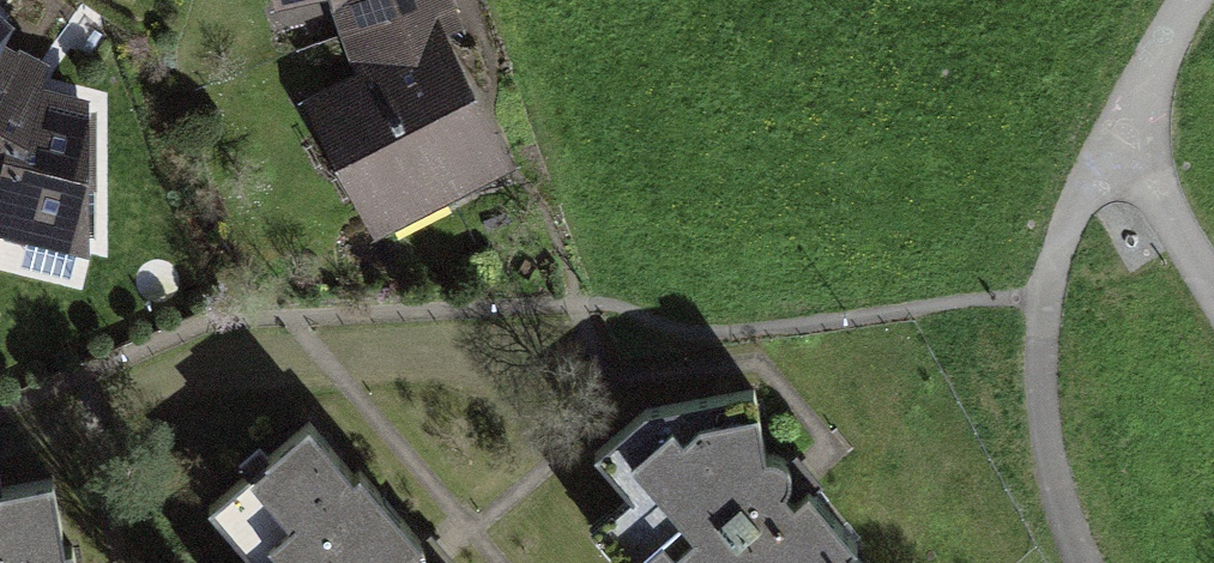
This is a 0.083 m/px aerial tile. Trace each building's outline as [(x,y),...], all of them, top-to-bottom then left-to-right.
[(273,9),(314,0),(271,0),(273,9)] [(450,37),(308,102),(371,238),(513,172),(450,37)] [(0,41),(0,258),(16,269),(106,286),(122,123),(0,41)] [(818,446),(693,562),(927,562),(818,446)] [(267,519),(296,484),(254,448),(224,482),(267,519)] [(386,460),(287,562),(494,562),(386,460)] [(136,506),(0,533),(0,562),(147,562),(136,506)]
